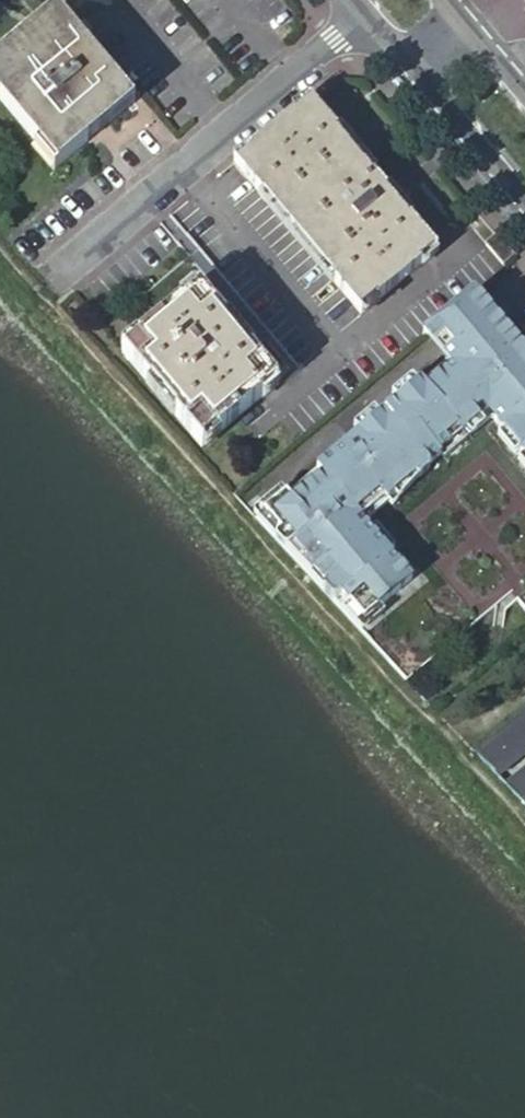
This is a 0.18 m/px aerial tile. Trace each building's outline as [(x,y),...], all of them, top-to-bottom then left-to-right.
[(132,103),(54,9),(0,54),(0,100),(57,167),(132,103)] [(313,103),(236,167),(364,318),(441,254),(313,103)] [(277,384),(297,367),(198,250),(134,304),(151,324),(119,352),(201,448),(262,396),(266,401),(281,389),(277,384)] [(470,293),(420,336),(443,362),(444,351),(489,314),(470,293)] [(489,314),(444,351),(443,362),(262,514),(322,586),(320,587),(319,589),(318,590),(318,593),(319,596),(320,598),(322,599),(326,601),(328,602),(330,603),(331,602),(341,594),(363,620),(412,579),(368,527),(367,519),(360,518),(386,497),(387,498),(441,453),(439,451),(488,410),(490,420),(524,462),(524,357),(489,314)] [(524,612),(524,462),(490,420),(488,410),(439,451),(441,453),(387,498),(386,497),(360,518),(367,519),(368,527),(412,579),(363,620),(341,594),(331,602),(330,603),(403,683),(510,593),(524,612)] [(254,521),(318,590),(319,589),(320,587),(322,586),(262,514),(254,521)] [(524,752),(524,724),(496,749),(509,765),(524,752)]
